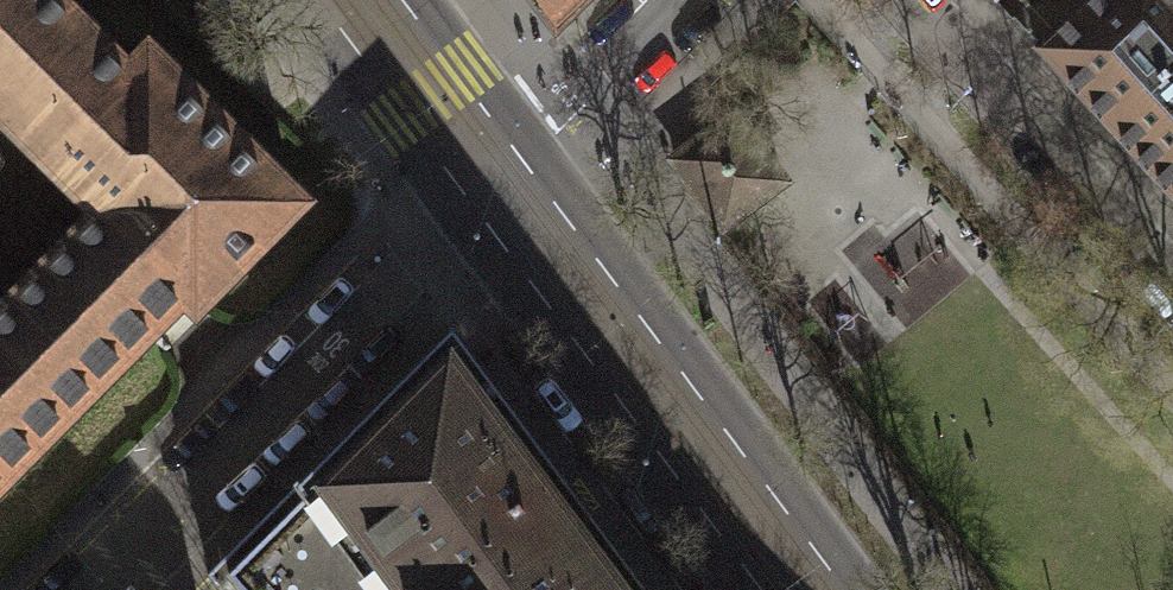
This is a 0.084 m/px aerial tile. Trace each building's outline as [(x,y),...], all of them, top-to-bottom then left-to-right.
[(148,334),(151,337),(186,301),(196,311),(300,206),(148,56),(128,77),(51,0),(0,0),(0,115),(103,219),(0,322),(0,483),(148,334)] [(542,21),(550,15),(556,23),(579,0),(526,0),(542,21)] [(1172,199),(1172,0),(1096,0),(1038,52),(1115,136),(1172,199)] [(733,116),(673,162),(724,229),(784,183),(733,116)] [(452,332),(208,577),(219,589),(645,589),(452,332)]
